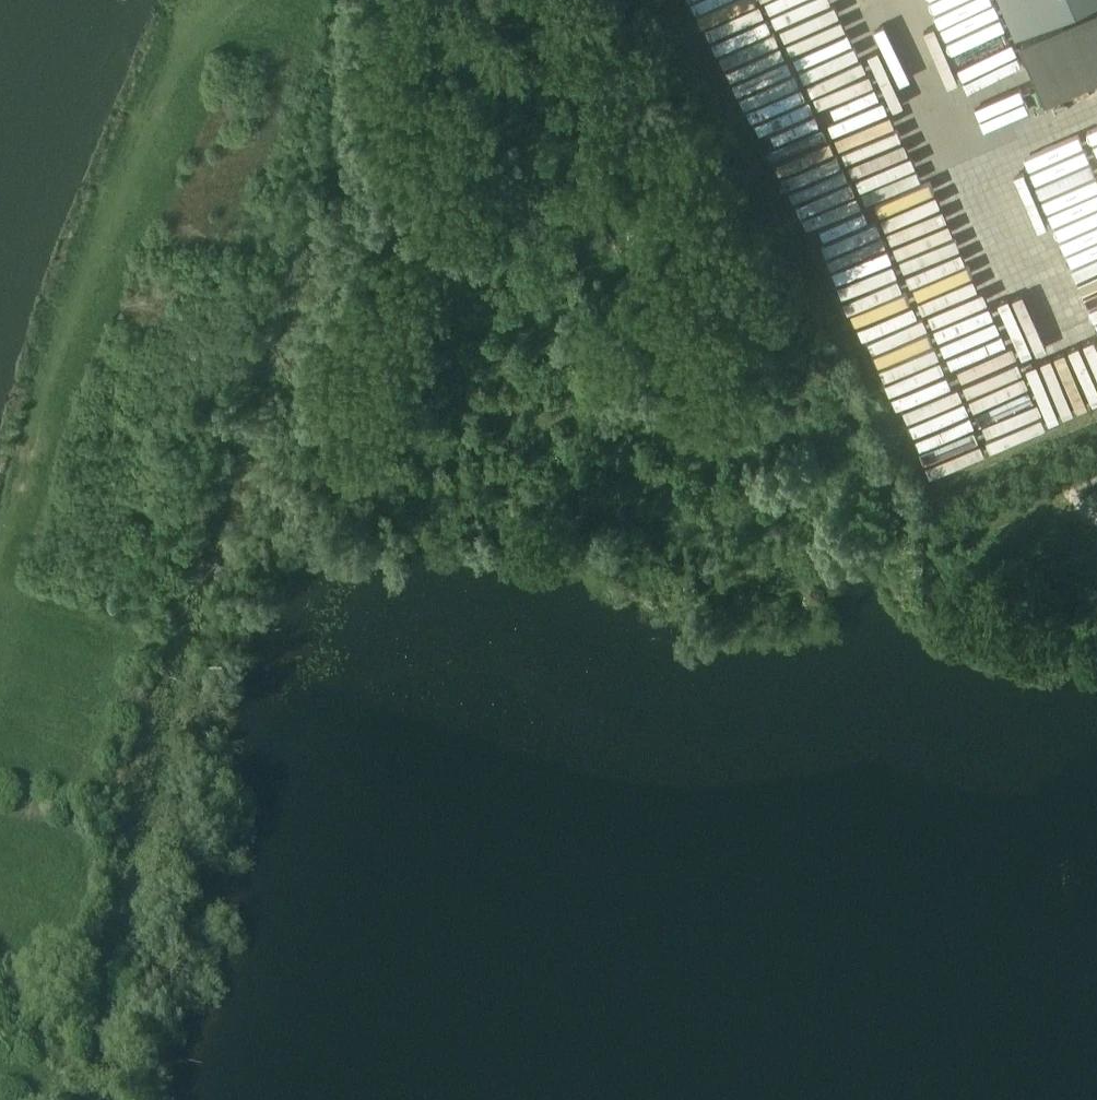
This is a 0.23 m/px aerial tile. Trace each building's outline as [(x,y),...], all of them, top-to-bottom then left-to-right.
[(1003,2),(1015,31),(1089,0),(1002,0),(1003,2)] [(1019,41),(1045,101),(1096,78),(1096,8),(1019,41)] [(1096,114),(1096,84),(1086,87),(1094,115),(1096,114)] [(1046,102),(1059,132),(1082,123),(1069,92),(1046,102)] [(1035,93),(1012,103),(1038,162),(1061,151),(1035,93)] [(975,287),(997,350),(1096,315),(1096,245),(975,287)]
